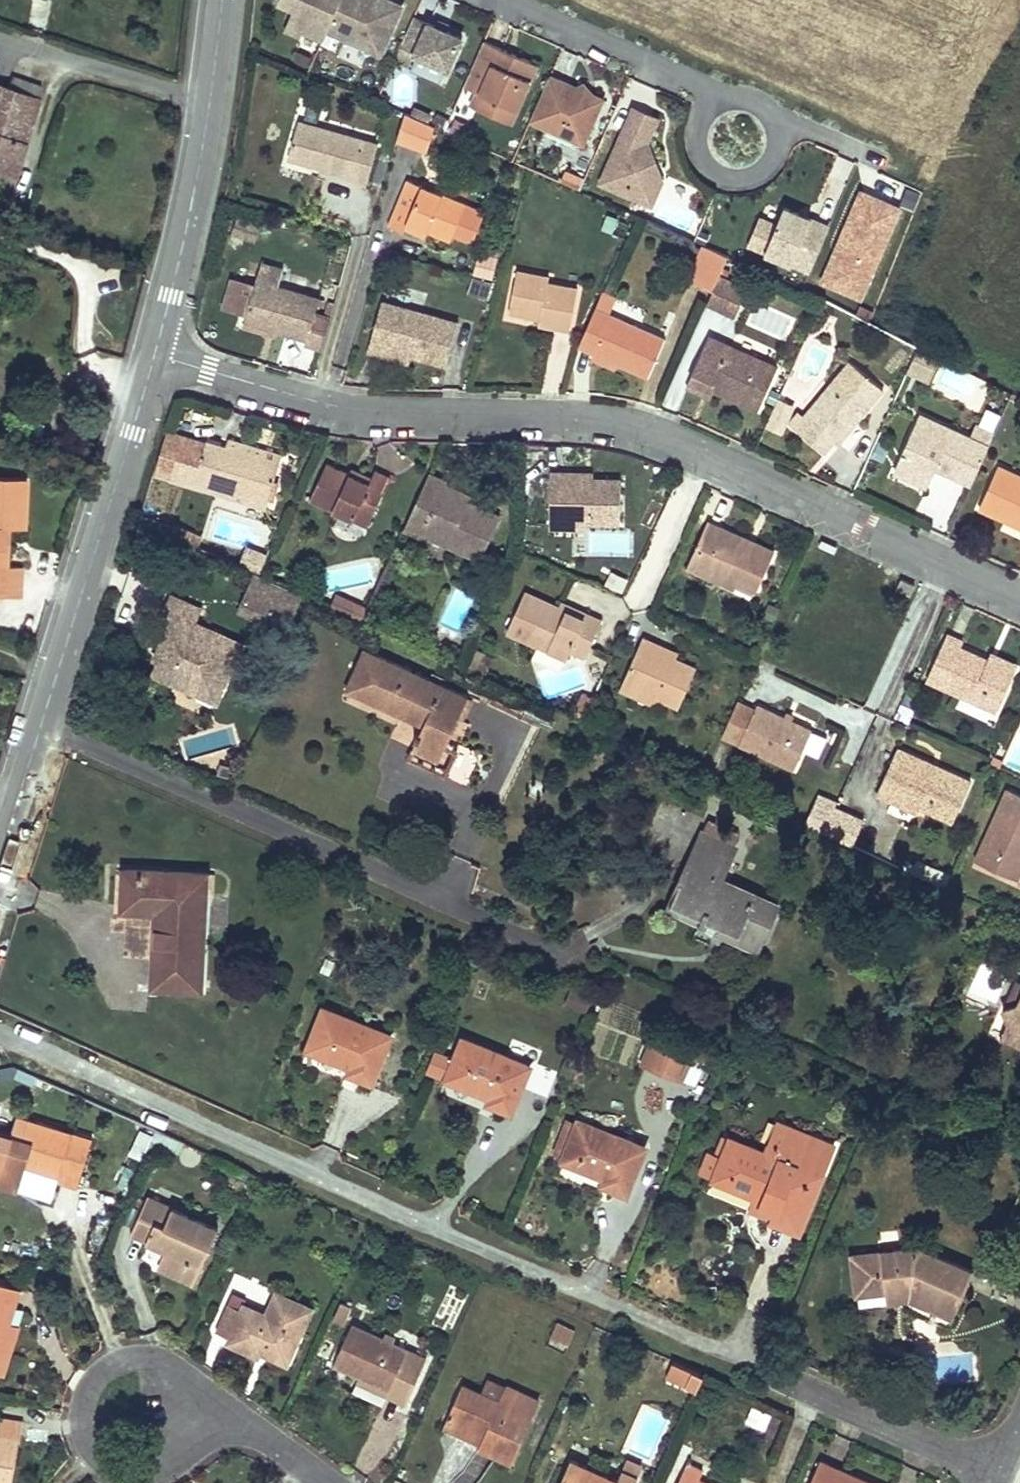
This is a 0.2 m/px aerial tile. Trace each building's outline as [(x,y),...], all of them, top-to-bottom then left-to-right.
[(303,31),(322,40),(326,30),(340,0),(280,0),(279,3),(294,10),(291,18),(306,24),(303,31)] [(326,30),(380,54),(402,6),(389,0),(340,0),(326,30)] [(446,30),(437,26),(414,16),(400,48),(413,53),(449,69),(463,38),(446,30)] [(301,36),(303,31),(306,24),(291,18),(285,29),(301,36)] [(439,21),(437,26),(446,30),(448,25),(439,21)] [(480,93),(474,108),(511,124),(537,64),(484,41),(464,86),(474,91),(480,93)] [(407,65),(413,53),(400,48),(395,59),(407,65)] [(593,95),(584,83),(575,87),(549,75),(529,120),(584,144),(604,99),(593,95)] [(14,171),(41,87),(12,77),(9,87),(0,84),(0,166),(14,171)] [(468,105),(474,108),(480,93),(474,91),(468,105)] [(384,103),(387,97),(379,93),(376,100),(384,103)] [(659,118),(633,107),(599,183),(652,207),(663,181),(648,141),(659,118)] [(429,115),(413,108),(410,115),(426,122),(429,115)] [(399,137),(427,149),(434,126),(426,122),(410,115),(405,113),(399,137)] [(322,163),(320,167),(351,176),(350,180),(367,185),(379,144),(299,122),(290,153),(322,163)] [(466,127),(454,122),(450,132),(462,137),(466,127)] [(587,172),(593,153),(580,149),(574,168),(587,172)] [(289,158),(320,167),(322,163),(290,153),(289,158)] [(584,180),(566,172),(561,184),(579,191),(584,180)] [(407,223),(428,232),(451,241),(466,203),(407,179),(389,225),(404,232),(405,228),(407,223)] [(913,213),(920,196),(909,190),(901,208),(913,213)] [(827,268),(866,285),(899,208),(860,191),(827,268)] [(760,218),(747,248),(809,274),(828,229),(783,210),(777,225),(760,218)] [(238,213),(237,219),(261,226),(263,221),(238,213)] [(619,221),(606,216),(601,230),(613,235),(619,221)] [(261,226),(237,219),(232,234),(256,241),(261,226)] [(425,236),(428,232),(407,223),(405,228),(425,236)] [(697,263),(721,274),(729,257),(705,246),(697,263)] [(491,276),(496,259),(480,254),(475,272),(491,276)] [(720,276),(721,274),(697,263),(689,280),(713,291),(720,276)] [(261,265),(244,322),(277,331),(306,339),(304,346),(321,350),(329,319),(315,315),(319,300),(277,288),(282,271),(261,265)] [(861,299),(866,285),(827,268),(822,282),(861,299)] [(517,270),(509,313),(540,319),(539,325),(570,331),(578,288),(548,283),(550,277),(517,270)] [(720,276),(713,291),(708,303),(735,316),(747,289),(720,276)] [(474,278),(469,292),(488,298),(493,283),(474,278)] [(603,292),(595,309),(609,315),(617,298),(603,292)] [(388,349),(413,356),(446,365),(458,323),(382,302),(368,351),(386,356),(388,349)] [(609,315),(595,309),(579,346),(594,353),(592,358),(615,367),(617,363),(648,377),(665,339),(609,315)] [(277,331),(244,322),(242,328),(275,337),(277,331)] [(690,379),(715,390),(758,410),(778,367),(709,336),(690,379)] [(909,369),(928,377),(937,355),(919,347),(909,369)] [(411,363),(413,356),(388,349),(386,356),(411,363)] [(852,418),(857,421),(883,389),(850,361),(804,416),(809,419),(799,431),(823,452),(833,441),(852,418)] [(712,397),(715,390),(690,379),(686,386),(712,397)] [(766,425),(780,432),(792,404),(778,398),(766,425)] [(793,427),(799,431),(809,419),(804,416),(803,415),(793,427)] [(989,447),(972,440),(919,416),(895,471),(928,486),(937,467),(972,483),(989,447)] [(837,444),(857,421),(852,418),(833,441),(837,444)] [(978,427),(972,440),(989,447),(995,434),(978,427)] [(192,435),(185,455),(201,459),(207,440),(192,435)] [(230,439),(228,446),(279,461),(281,455),(230,439)] [(279,461),(228,446),(207,440),(201,459),(185,455),(180,475),(195,480),(268,501),(279,461)] [(370,483),(350,474),(327,463),(310,500),(367,526),(390,477),(376,471),(372,478),(370,483)] [(998,466),(979,509),(1004,520),(1006,515),(1019,521),(1019,475),(998,466)] [(353,469),(350,474),(370,483),(372,478),(353,469)] [(443,490),(446,484),(447,482),(429,473),(404,529),(422,537),(424,534),(480,560),(500,516),(468,502),(443,490)] [(570,478),(570,473),(550,473),(550,522),(583,522),(620,523),(621,479),(593,478),(570,478)] [(23,528),(26,478),(0,477),(0,596),(20,597),(21,567),(5,567),(6,546),(1,546),(2,527),(23,528)] [(266,506),(268,501),(195,480),(193,485),(266,506)] [(471,495),(446,484),(443,490),(468,502),(471,495)] [(1019,527),(1019,521),(1006,515),(1004,520),(1019,527)] [(746,546),(749,539),(708,521),(688,566),(716,579),(730,575),(740,579),(738,581),(758,590),(775,551),(755,542),(752,549),(746,546)] [(174,534),(186,540),(189,533),(177,528),(174,534)] [(189,533),(186,540),(198,545),(201,539),(189,533)] [(755,542),(749,539),(746,546),(752,549),(755,542)] [(256,573),(260,575),(267,558),(249,550),(242,566),(256,573)] [(244,601),(290,621),(302,594),(260,575),(256,573),(244,601)] [(628,581),(612,573),(605,585),(621,593),(628,581)] [(735,588),(738,581),(740,579),(730,575),(716,579),(735,588)] [(901,579),(897,589),(911,595),(915,585),(901,579)] [(587,611),(585,617),(560,606),(526,591),(507,633),(566,660),(570,652),(584,659),(603,619),(587,611)] [(164,658),(159,660),(152,674),(195,693),(197,699),(211,705),(217,703),(244,644),(195,622),(201,608),(171,595),(160,621),(169,625),(161,644),(169,647),(164,658)] [(352,617),(357,604),(339,596),(333,608),(352,617)] [(585,617),(587,611),(562,600),(560,606),(585,617)] [(288,626),(290,621),(244,601),(239,611),(262,621),(265,615),(288,626)] [(368,609),(357,604),(352,617),(362,621),(368,609)] [(1014,672),(987,659),(960,647),(963,642),(947,634),(927,679),(996,710),(1014,672)] [(623,682),(657,698),(679,707),(696,668),(676,659),(657,650),(659,645),(643,638),(623,682)] [(154,657),(159,660),(164,658),(169,647),(161,644),(154,657)] [(678,653),(659,645),(657,650),(676,659),(678,653)] [(459,718),(467,700),(468,696),(365,649),(347,689),(424,725),(414,748),(440,760),(459,718)] [(990,652),(987,659),(1014,672),(1017,664),(990,652)] [(654,705),(657,698),(623,682),(620,688),(654,705)] [(572,716),(583,721),(594,698),(583,693),(572,716)] [(471,702),(467,700),(459,718),(463,720),(471,702)] [(738,702),(722,736),(795,768),(804,749),(812,730),(757,705),(755,710),(738,702)] [(827,737),(812,730),(804,749),(819,756),(827,737)] [(462,747),(447,777),(463,784),(478,755),(462,747)] [(895,795),(920,806),(953,821),(971,781),(898,748),(877,794),(892,800),(895,795)] [(229,750),(192,760),(196,773),(232,763),(229,750)] [(1008,788),(975,860),(1018,880),(1019,874),(1019,794),(1008,788)] [(823,833),(835,808),(837,803),(818,795),(805,824),(823,833)] [(915,817),(920,806),(895,795),(892,800),(890,806),(915,817)] [(864,821),(835,808),(823,833),(852,846),(864,821)] [(708,819),(703,830),(736,845),(741,833),(708,819)] [(736,845),(703,830),(671,903),(703,918),(699,925),(704,928),(707,920),(723,927),(725,923),(734,927),(733,931),(730,935),(759,948),(780,903),(723,878),(738,845),(736,845)] [(916,876),(917,873),(922,862),(917,860),(915,864),(908,861),(904,870),(916,876)] [(157,898),(157,913),(153,989),(202,991),(208,874),(125,870),(123,896),(157,898)] [(123,911),(157,913),(157,898),(123,896),(123,911)] [(1005,1006),(1017,1002),(1019,997),(1019,980),(1018,979),(1005,1006)] [(571,986),(565,1004),(586,1011),(591,993),(571,986)] [(1005,1006),(1009,1021),(1005,1029),(1019,1036),(1019,997),(1017,1002),(1005,1006)] [(358,1069),(356,1076),(373,1082),(391,1036),(324,1009),(307,1049),(351,1066),(358,1069)] [(1005,1029),(1000,1040),(1019,1049),(1019,1036),(1005,1029)] [(682,1079),(689,1063),(693,1053),(654,1037),(643,1063),(682,1079)] [(511,1112),(530,1065),(463,1038),(456,1058),(435,1050),(426,1071),(490,1097),(497,1099),(494,1105),(511,1112)] [(701,1069),(689,1063),(682,1079),(694,1085),(701,1069)] [(349,1073),(356,1076),(358,1069),(351,1066),(349,1073)] [(494,1105),(497,1099),(490,1097),(487,1103),(494,1105)] [(20,1116),(13,1136),(21,1139),(27,1118),(20,1116)] [(74,1133),(27,1118),(21,1139),(13,1136),(0,1132),(0,1186),(18,1192),(19,1190),(26,1166),(59,1177),(79,1183),(88,1154),(69,1148),(74,1133)] [(613,1181),(610,1187),(627,1194),(646,1147),(578,1120),(562,1161),(606,1178),(613,1181)] [(776,1124),(768,1144),(782,1149),(790,1129),(776,1124)] [(152,1139),(161,1143),(179,1151),(183,1142),(156,1129),(152,1139)] [(782,1149),(768,1144),(764,1153),(729,1139),(721,1157),(716,1155),(708,1152),(701,1170),(714,1175),(713,1178),(756,1194),(763,1197),(760,1204),(773,1209),(770,1215),(769,1218),(799,1230),(832,1146),(790,1129),(782,1149)] [(93,1139),(74,1133),(69,1148),(88,1154),(93,1139)] [(723,1137),(716,1155),(721,1157),(729,1139),(723,1137)] [(154,1159),(161,1143),(152,1139),(145,1155),(154,1159)] [(59,1177),(26,1166),(19,1190),(52,1200),(59,1177)] [(77,1188),(79,1183),(59,1177),(58,1182),(77,1188)] [(603,1184),(610,1187),(613,1181),(606,1178),(603,1184)] [(751,1208),(770,1215),(773,1209),(760,1204),(763,1197),(756,1194),(751,1208)] [(161,1267),(194,1282),(218,1229),(148,1197),(132,1233),(169,1250),(161,1267)] [(909,1288),(910,1297),(954,1316),(973,1271),(918,1247),(853,1255),(857,1294),(886,1291),(909,1288)] [(9,1323),(19,1290),(0,1284),(0,1351),(9,1323)] [(887,1300),(910,1297),(909,1288),(886,1291),(887,1300)] [(276,1293),(266,1315),(282,1323),(293,1300),(276,1293)] [(232,1294),(227,1304),(241,1310),(244,1305),(246,1300),(232,1294)] [(282,1323),(266,1315),(244,1305),(241,1310),(227,1304),(215,1331),(229,1338),(227,1342),(258,1356),(260,1351),(262,1347),(270,1350),(268,1355),(286,1363),(311,1308),(293,1300),(282,1323)] [(342,1302),(334,1320),(343,1324),(351,1307),(342,1302)] [(557,1322),(550,1337),(569,1346),(576,1330),(557,1322)] [(9,1323),(0,1351),(0,1372),(4,1373),(18,1326),(9,1323)] [(357,1381),(386,1395),(405,1403),(426,1358),(352,1324),(334,1363),(360,1376),(357,1381)] [(260,1351),(268,1355),(270,1350),(262,1347),(260,1351)] [(673,1366),(667,1380),(697,1393),(703,1379),(673,1366)] [(490,1379),(484,1393),(500,1400),(506,1386),(490,1379)] [(382,1404),(386,1395),(357,1381),(353,1390),(382,1404)] [(500,1400),(484,1393),(462,1383),(448,1418),(485,1433),(481,1443),(479,1448),(513,1462),(540,1401),(506,1386),(500,1400)] [(771,1414),(753,1407),(747,1422),(765,1429),(771,1414)] [(3,1482),(12,1482),(23,1422),(0,1418),(0,1482),(3,1482)] [(444,1427),(481,1443),(485,1433),(448,1418),(444,1427)] [(623,1469),(619,1480),(572,1459),(561,1482),(636,1482),(639,1477),(623,1469)] [(628,1459),(623,1469),(639,1477),(643,1466),(628,1459)] [(820,1461),(811,1482),(871,1482),(820,1461)] [(699,1480),(703,1471),(687,1464),(679,1482),(706,1482),(699,1480)]
